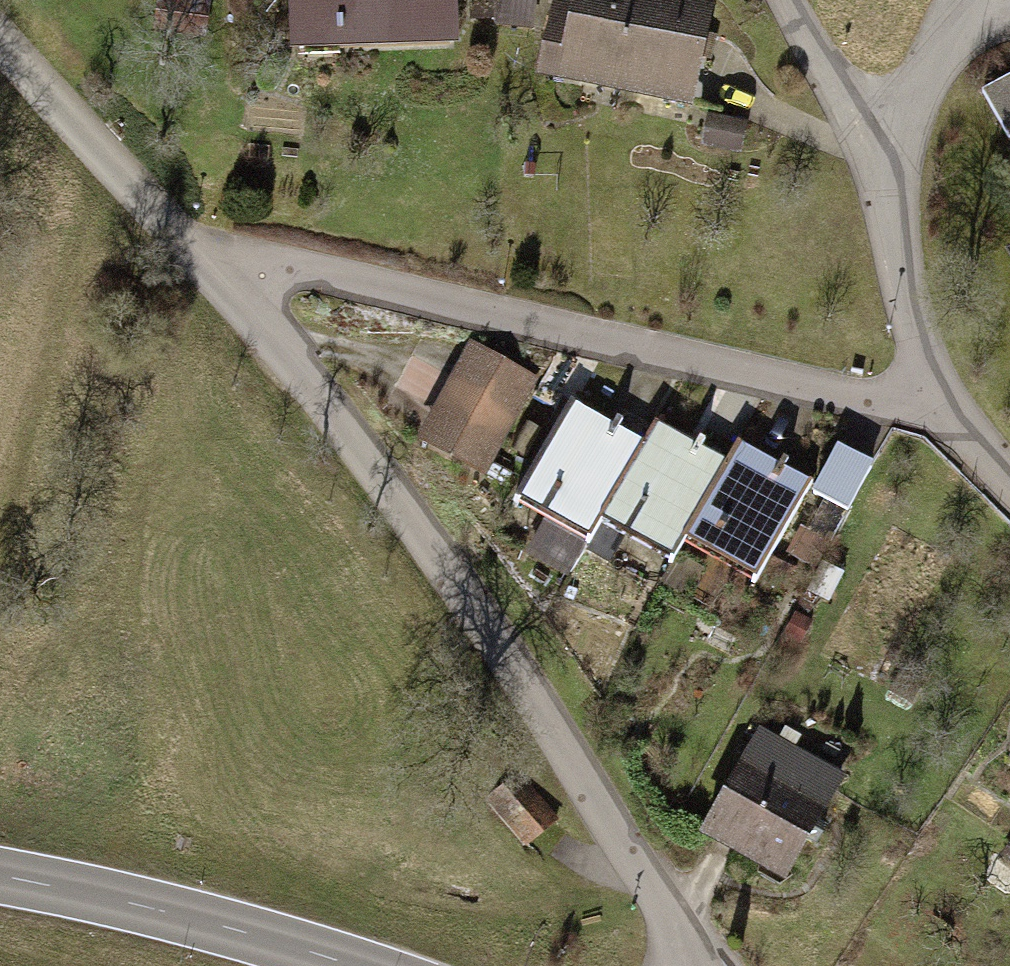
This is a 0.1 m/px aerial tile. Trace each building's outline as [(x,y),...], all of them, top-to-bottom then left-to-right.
[(296,42),(449,36),(448,0),(295,0),(296,42)] [(547,74),(693,105),(716,0),(562,0),(547,74)] [(984,96),(1009,141),(1009,140),(1009,82),(984,96)] [(543,382),(473,345),(423,439),(492,476),(543,382)] [(417,359),(407,401),(439,408),(449,367),(417,359)] [(644,442),(575,404),(524,497),(592,535),(601,520),(676,561),(685,544),(756,583),(811,484),(737,444),(725,466),(652,426),(644,442)] [(852,512),(873,464),(840,449),(818,497),(852,512)] [(612,564),(645,581),(658,555),(626,538),(612,564)] [(763,747),(710,838),(780,878),(833,787),(763,747)] [(556,819),(525,779),(494,803),(524,842),(556,819)]
